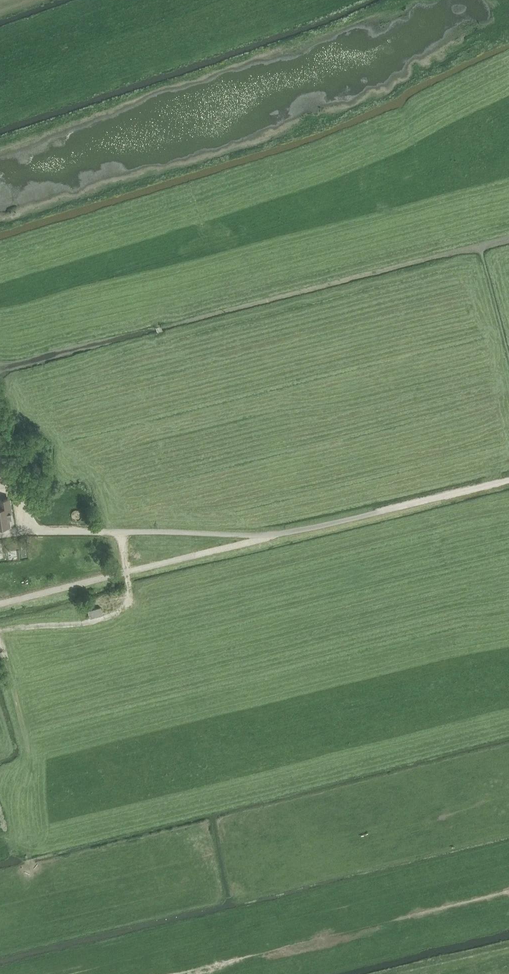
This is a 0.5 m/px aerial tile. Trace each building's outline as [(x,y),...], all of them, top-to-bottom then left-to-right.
[(9,524),(8,518),(12,517),(9,498),(0,499),(0,526),(9,524)] [(85,612),(88,611),(90,618),(103,615),(101,607),(88,610),(87,605),(83,606),(85,612)]
